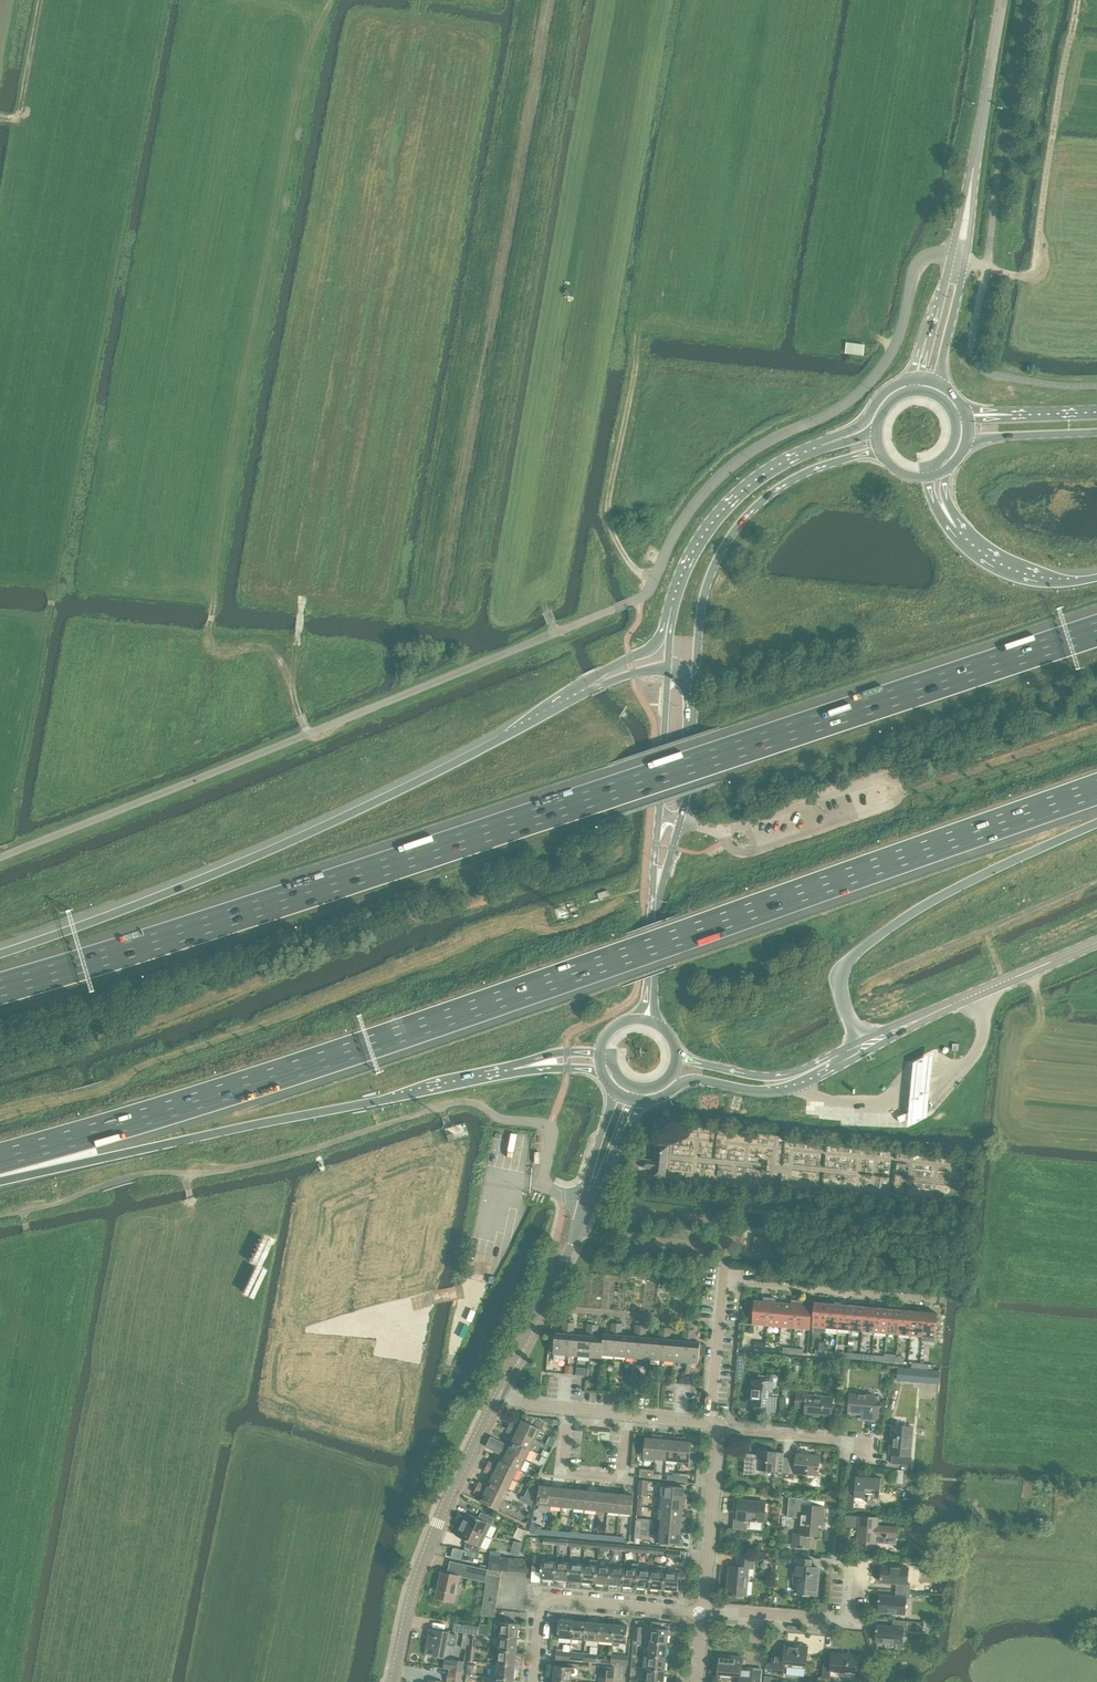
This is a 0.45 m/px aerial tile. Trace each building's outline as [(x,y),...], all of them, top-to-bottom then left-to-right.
[(845,354),(863,356),(864,345),(846,343),(845,354)] [(608,891),(598,893),(599,899),(610,896),(608,892),(608,891)] [(933,1051),(911,1063),(907,1125),(926,1116),(933,1051)] [(775,1253),(776,1239),(755,1237),(754,1251),(775,1253)] [(767,1326),(770,1297),(764,1297),(764,1302),(755,1301),(754,1309),(752,1308),(752,1314),(754,1314),(753,1324),(767,1326)] [(781,1327),(783,1304),(775,1303),(776,1298),(770,1297),(767,1326),(781,1327)] [(795,1328),(798,1300),(792,1299),(791,1305),(783,1304),(781,1327),(795,1328)] [(809,1330),(811,1306),(803,1306),(803,1300),(798,1300),(795,1328),(809,1330)] [(825,1332),(826,1326),(828,1301),(821,1300),(821,1303),(815,1302),(812,1331),(825,1332)] [(838,1328),(840,1304),(834,1304),(835,1301),(828,1301),(826,1326),(838,1328)] [(850,1329),(852,1303),(846,1302),(845,1305),(840,1304),(838,1328),(850,1329)] [(862,1330),(864,1307),(859,1306),(859,1303),(852,1303),(850,1329),(862,1330)] [(874,1331),(876,1305),(870,1304),(870,1307),(864,1307),(862,1330),(874,1331)] [(886,1332),(888,1309),(883,1308),(883,1306),(876,1305),(874,1331),(886,1332)] [(898,1333),(901,1307),(894,1307),(894,1309),(888,1309),(886,1332),(898,1333)] [(910,1334),(913,1311),(907,1310),(907,1308),(901,1307),(898,1333),(910,1334)] [(923,1335),(925,1309),(918,1309),(918,1312),(913,1311),(910,1334),(922,1335),(923,1335)] [(938,1326),(939,1321),(936,1321),(937,1313),(931,1313),(931,1310),(925,1309),(923,1335),(922,1335),(922,1341),(934,1342),(935,1336),(936,1326),(938,1326)] [(567,1355),(570,1322),(563,1322),(562,1333),(556,1332),(554,1354),(567,1355)] [(579,1356),(581,1334),(573,1334),(574,1323),(570,1322),(567,1355),(579,1356)] [(615,1355),(618,1323),(612,1323),(611,1334),(604,1333),(604,1336),(605,1337),(603,1354),(615,1355)] [(627,1356),(629,1336),(622,1335),(623,1324),(618,1323),(615,1355),(627,1356)] [(591,1357),(593,1324),(587,1324),(586,1335),(581,1334),(579,1356),(591,1357)] [(603,1358),(603,1354),(605,1337),(604,1336),(598,1336),(599,1325),(593,1324),(591,1357),(603,1358)] [(639,1357),(642,1325),(636,1325),(635,1336),(629,1336),(627,1356),(639,1357)] [(651,1359),(653,1338),(646,1337),(647,1326),(642,1325),(639,1357),(651,1359)] [(663,1360),(666,1327),(660,1327),(659,1338),(653,1338),(651,1359),(663,1360)] [(675,1361),(677,1340),(671,1339),(672,1328),(666,1327),(663,1360),(675,1361)] [(687,1362),(690,1330),(684,1329),(683,1340),(677,1340),(675,1361),(687,1362)] [(700,1363),(701,1342),(694,1341),(695,1330),(690,1330),(687,1362),(700,1363)] [(815,1354),(815,1355),(823,1356),(824,1351),(824,1342),(819,1342),(818,1350),(815,1350),(815,1354)] [(884,1353),(884,1360),(888,1361),(896,1362),(896,1357),(897,1354),(884,1353)] [(566,1365),(565,1373),(573,1374),(573,1366),(566,1365)] [(939,1384),(940,1371),(898,1368),(897,1380),(939,1384)] [(794,1374),(793,1384),(800,1385),(801,1375),(794,1374)] [(753,1380),(751,1404),(758,1405),(765,1405),(765,1411),(775,1412),(776,1396),(777,1382),(778,1379),(778,1376),(776,1375),(774,1375),(772,1375),(770,1376),(770,1378),(770,1381),(753,1380)] [(686,1376),(685,1383),(692,1384),(693,1377),(686,1376)] [(832,1416),(834,1398),(808,1395),(808,1391),(797,1390),(796,1406),(806,1407),(806,1414),(832,1416)] [(878,1420),(880,1396),(850,1393),(849,1412),(866,1414),(866,1419),(878,1420)] [(790,1399),(780,1398),(780,1415),(789,1415),(790,1399)] [(512,1421),(510,1426),(536,1439),(541,1428),(523,1420),(521,1425),(512,1421)] [(890,1453),(893,1453),(892,1462),(911,1464),(912,1455),(910,1455),(913,1427),(893,1425),(890,1453)] [(531,1449),(536,1439),(510,1426),(507,1431),(516,1435),(513,1441),(531,1449)] [(656,1458),(659,1435),(653,1435),(653,1438),(647,1437),(645,1457),(656,1458)] [(668,1460),(670,1439),(664,1439),(664,1436),(659,1435),(656,1458),(668,1460)] [(550,1437),(546,1444),(552,1447),(556,1440),(550,1437)] [(679,1461),(681,1438),(676,1437),(675,1440),(670,1439),(668,1460),(678,1461),(679,1461)] [(696,1467),(698,1449),(692,1449),(693,1442),(687,1441),(687,1438),(681,1438),(679,1461),(678,1461),(677,1466),(682,1466),(682,1461),(690,1462),(690,1466),(696,1467)] [(531,1449),(513,1441),(511,1446),(502,1441),(499,1447),(526,1459),(531,1449)] [(521,1470),(521,1469),(526,1459),(499,1447),(497,1452),(506,1456),(504,1460),(503,1461),(519,1468),(521,1470)] [(783,1477),(784,1457),(777,1456),(777,1451),(758,1449),(758,1454),(760,1454),(760,1461),(746,1459),(744,1474),(756,1475),(756,1469),(776,1471),(775,1476),(782,1476),(782,1477),(783,1477)] [(820,1475),(821,1455),(797,1453),(796,1458),(784,1457),(783,1477),(794,1478),(795,1473),(820,1475)] [(519,1468),(503,1461),(504,1460),(501,1459),(498,1465),(489,1461),(487,1466),(514,1479),(519,1468)] [(509,1489),(514,1479),(487,1466),(485,1471),(493,1475),(491,1480),(509,1489)] [(654,1478),(654,1473),(655,1470),(641,1468),(640,1477),(654,1478)] [(677,1475),(677,1480),(689,1481),(689,1474),(678,1473),(677,1475)] [(880,1503),(881,1477),(856,1475),(855,1486),(847,1485),(846,1496),(846,1507),(854,1507),(855,1496),(868,1497),(868,1503),(880,1503)] [(639,1479),(638,1495),(647,1496),(648,1480),(639,1479)] [(509,1489),(491,1480),(488,1486),(480,1481),(477,1487),(504,1499),(509,1489)] [(551,1505),(553,1486),(540,1485),(539,1503),(551,1505)] [(687,1499),(687,1494),(685,1493),(685,1487),(665,1485),(664,1497),(687,1499)] [(562,1506),(564,1488),(553,1486),(551,1505),(562,1506)] [(499,1510),(504,1499),(477,1487),(475,1492),(483,1496),(480,1502),(499,1510)] [(574,1507),(576,1489),(564,1488),(562,1506),(574,1507)] [(585,1508),(587,1490),(576,1489),(574,1507),(585,1508)] [(597,1510),(599,1491),(587,1490),(585,1508),(597,1510)] [(610,1492),(599,1491),(597,1510),(608,1511),(610,1492)] [(620,1512),(622,1494),(610,1492),(608,1511),(620,1512)] [(632,1513),(634,1495),(622,1494),(620,1512),(632,1513)] [(521,1496),(520,1499),(522,1502),(531,1506),(533,1501),(521,1496)] [(686,1505),(687,1499),(664,1497),(663,1508),(683,1510),(684,1504),(686,1505)] [(823,1524),(825,1506),(803,1504),(803,1499),(790,1498),(788,1517),(802,1519),(800,1534),(792,1533),(791,1546),(797,1546),(801,1547),(801,1548),(804,1548),(804,1547),(808,1547),(809,1535),(818,1535),(819,1524),(823,1524)] [(765,1521),(766,1502),(739,1500),(738,1517),(735,1516),(734,1528),(748,1529),(749,1520),(765,1521)] [(685,1522),(686,1516),(683,1516),(683,1510),(663,1508),(662,1520),(685,1522)] [(466,1512),(461,1524),(486,1536),(495,1518),(481,1512),(478,1518),(466,1512)] [(846,1514),(845,1527),(859,1528),(857,1547),(876,1549),(877,1543),(896,1544),(898,1527),(878,1525),(879,1517),(846,1514)] [(685,1527),(685,1522),(662,1520),(661,1531),(681,1533),(682,1527),(685,1527)] [(461,1524),(455,1535),(468,1541),(465,1547),(478,1553),(481,1547),(486,1536),(461,1524)] [(683,1545),(684,1539),(681,1538),(681,1533),(661,1531),(660,1543),(683,1545)] [(681,1558),(681,1551),(667,1549),(667,1554),(667,1557),(681,1558)] [(755,1568),(756,1556),(739,1554),(738,1566),(730,1565),(728,1593),(747,1595),(750,1567),(755,1568)] [(490,1555),(488,1568),(502,1570),(509,1571),(510,1557),(503,1556),(490,1555)] [(778,1562),(791,1563),(792,1556),(779,1555),(778,1562)] [(555,1579),(556,1562),(543,1560),(544,1557),(534,1556),(532,1570),(541,1571),(541,1578),(555,1579)] [(793,1583),(800,1584),(799,1592),(818,1594),(820,1567),(811,1566),(812,1559),(797,1558),(795,1558),(793,1583)] [(583,1564),(582,1581),(596,1582),(597,1565),(598,1560),(590,1560),(590,1565),(583,1564)] [(442,1571),(436,1597),(453,1601),(459,1575),(486,1582),(486,1581),(487,1575),(488,1569),(485,1568),(486,1566),(480,1564),(480,1567),(450,1561),(448,1572),(442,1571)] [(568,1580),(570,1563),(556,1562),(555,1579),(568,1580)] [(582,1581),(583,1564),(570,1563),(568,1580),(582,1581)] [(638,1569),(639,1564),(633,1563),(632,1568),(625,1568),(623,1585),(637,1586),(638,1569)] [(609,1584),(611,1566),(597,1565),(596,1582),(609,1584)] [(898,1583),(897,1590),(910,1591),(910,1583),(908,1583),(909,1567),(883,1565),(882,1582),(898,1583)] [(623,1585),(625,1568),(611,1566),(609,1584),(623,1585)] [(664,1588),(666,1571),(666,1566),(660,1566),(659,1571),(652,1570),(650,1587),(664,1588)] [(488,1569),(487,1575),(501,1577),(502,1570),(488,1568),(488,1569)] [(686,1584),(687,1568),(677,1568),(677,1572),(666,1571),(664,1588),(678,1590),(679,1583),(686,1584)] [(650,1587),(652,1570),(638,1569),(637,1586),(650,1587)] [(487,1575),(486,1581),(500,1583),(501,1577),(487,1575)] [(486,1582),(485,1588),(499,1590),(500,1583),(486,1581),(486,1582)] [(485,1588),(484,1595),(498,1597),(499,1590),(485,1588)] [(909,1598),(910,1591),(897,1590),(896,1597),(881,1595),(879,1612),(905,1614),(907,1598),(909,1598)] [(484,1595),(483,1601),(497,1603),(498,1597),(484,1595)] [(483,1601),(482,1608),(496,1610),(496,1609),(497,1603),(483,1601)] [(828,1603),(820,1603),(819,1611),(827,1611),(828,1603)] [(482,1608),(481,1615),(495,1617),(496,1610),(482,1608)] [(560,1619),(558,1636),(572,1637),(574,1620),(560,1619)] [(908,1628),(908,1621),(894,1619),(894,1626),(878,1625),(877,1641),(903,1643),(904,1628),(908,1628)] [(574,1620),(572,1637),(573,1637),(577,1638),(586,1639),(587,1621),(574,1620)] [(587,1621),(586,1639),(600,1640),(601,1623),(587,1621)] [(668,1643),(669,1629),(663,1628),(663,1622),(653,1621),(651,1641),(668,1643)] [(518,1637),(519,1623),(502,1622),(501,1635),(518,1637)] [(453,1631),(469,1634),(478,1635),(479,1627),(454,1623),(453,1631)] [(601,1623),(600,1640),(613,1641),(615,1624),(601,1623)] [(487,1635),(489,1625),(484,1624),(480,1624),(479,1633),(487,1635)] [(615,1624),(613,1641),(615,1641),(614,1645),(618,1645),(618,1642),(627,1642),(629,1625),(615,1624)] [(642,1640),(643,1627),(636,1626),(634,1640),(642,1640)] [(427,1648),(426,1653),(435,1654),(444,1656),(449,1632),(430,1628),(427,1648)] [(517,1651),(518,1637),(501,1635),(499,1649),(517,1651)] [(667,1656),(668,1643),(651,1641),(650,1655),(667,1656)] [(774,1654),(772,1673),(784,1674),(785,1665),(788,1665),(787,1675),(804,1676),(805,1667),(807,1667),(809,1646),(786,1644),(785,1655),(774,1654)] [(515,1665),(517,1651),(499,1649),(498,1663),(515,1665)] [(557,1651),(556,1659),(570,1660),(571,1655),(571,1652),(557,1651)] [(571,1655),(570,1660),(584,1661),(584,1656),(585,1653),(571,1652),(571,1655)] [(857,1674),(859,1654),(832,1652),(832,1658),(825,1657),(823,1678),(831,1679),(831,1672),(857,1674)] [(584,1656),(584,1661),(587,1662),(597,1662),(598,1658),(598,1655),(585,1653),(584,1656)] [(611,1659),(611,1664),(615,1664),(628,1665),(629,1661),(629,1656),(612,1654),(611,1659)] [(666,1670),(667,1656),(650,1655),(648,1669),(666,1670)] [(719,1676),(741,1677),(740,1681),(761,1681),(762,1669),(742,1668),(743,1657),(720,1655),(719,1676)] [(464,1662),(451,1661),(444,1660),(443,1668),(463,1671),(464,1662)] [(514,1678),(515,1665),(498,1663),(497,1677),(514,1678)] [(555,1665),(554,1679),(572,1680),(572,1676),(576,1676),(578,1674),(579,1671),(576,1668),(573,1668),(573,1666),(555,1665)] [(877,1667),(881,1680),(888,1678),(883,1665),(877,1667)] [(614,1670),(615,1667),(602,1666),(602,1669),(601,1669),(600,1677),(614,1678),(615,1670),(614,1670)] [(666,1670),(648,1669),(647,1681),(665,1681),(666,1670)]
